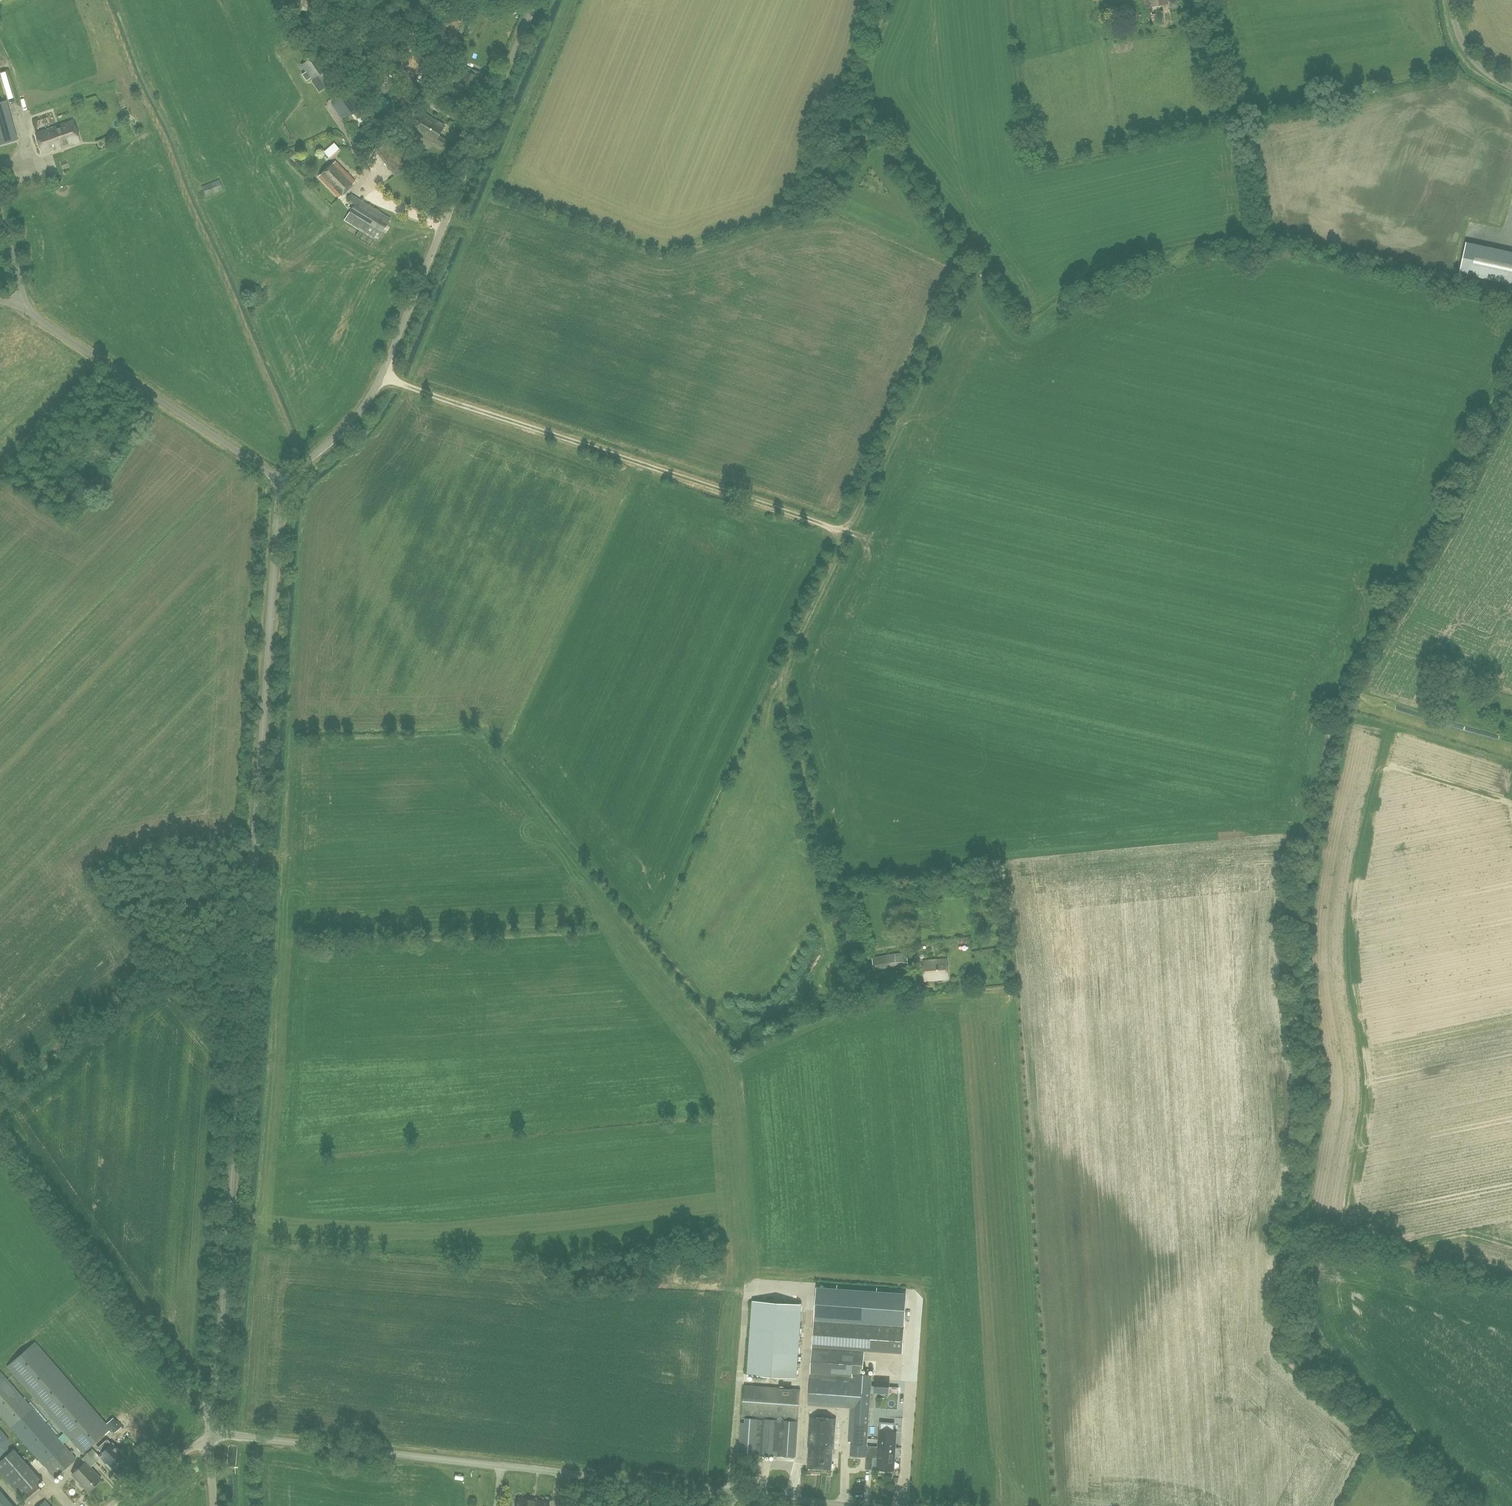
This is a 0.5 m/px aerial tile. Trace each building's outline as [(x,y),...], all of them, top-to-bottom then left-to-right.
[(307,0),(296,0),(295,10),(306,11),(307,0)] [(459,25),(461,14),(447,11),(445,22),(459,25)] [(302,65),(306,72),(302,75),(306,81),(311,78),(312,80),(317,76),(325,88),(335,80),(317,55),(302,65)] [(461,83),(471,87),(475,76),(466,72),(461,83)] [(366,97),(376,79),(365,73),(355,91),(366,97)] [(445,84),(443,90),(453,95),(455,90),(456,88),(449,86),(445,84)] [(350,93),(339,101),(350,116),(361,109),(350,93)] [(0,104),(0,146),(18,141),(8,102),(0,104)] [(371,118),(370,115),(365,108),(355,115),(347,119),(354,130),(361,125),(371,118)] [(444,125),(418,110),(414,117),(416,117),(413,122),(411,121),(407,129),(424,139),(425,137),(442,147),(446,140),(438,135),(444,125)] [(56,126),(58,133),(55,134),(60,148),(64,146),(64,148),(80,142),(73,120),(56,126)] [(60,148),(55,134),(58,133),(56,126),(38,133),(45,153),(60,148)] [(331,159),(343,153),(338,144),(326,150),(331,159)] [(339,198),(355,182),(335,162),(319,178),(339,198)] [(223,190),(219,180),(202,187),(205,197),(211,195),(210,193),(214,191),(215,193),(223,190)] [(378,239),(391,219),(352,196),(349,201),(354,205),(344,221),(360,230),(361,228),(378,239)] [(1466,242),(1460,273),(1511,285),(1511,252),(1466,242)] [(907,953),(902,953),(895,953),(872,958),(875,971),(896,967),(908,966),(907,953)] [(925,981),(949,979),(948,959),(923,961),(925,981)] [(795,1377),(800,1304),(752,1301),(747,1374),(795,1377)] [(815,1321),(812,1370),(853,1372),(855,1350),(903,1353),(905,1327),(815,1321)] [(83,1453),(111,1429),(35,1342),(7,1366),(83,1453)] [(879,1447),(867,1446),(872,1374),(812,1370),(809,1405),(851,1408),(848,1441),(851,1441),(850,1456),(866,1457),(872,1458),(873,1455),(878,1455),(879,1447)] [(76,1458),(1,1372),(0,1372),(0,1414),(54,1477),(76,1458)] [(745,1423),(741,1422),(740,1443),(739,1453),(796,1457),(800,1390),(745,1386),(742,1415),(746,1415),(745,1423)] [(834,1449),(836,1419),(810,1417),(808,1447),(810,1447),(808,1468),(831,1469),(832,1449),(834,1449)] [(118,1419),(111,1423),(115,1431),(122,1428),(118,1419)] [(119,1450),(112,1443),(99,1455),(103,1460),(104,1459),(113,1468),(125,1457),(123,1455),(124,1453),(124,1452),(122,1449),(120,1449),(119,1450)] [(895,1447),(879,1446),(877,1470),(893,1470),(895,1447)] [(22,1497),(40,1480),(14,1450),(0,1462),(0,1472),(22,1497)] [(88,1491),(101,1479),(85,1462),(72,1474),(88,1491)] [(23,1496),(29,1503),(42,1491),(37,1485),(23,1496)] [(0,1491),(0,1505),(13,1505),(0,1491)]
